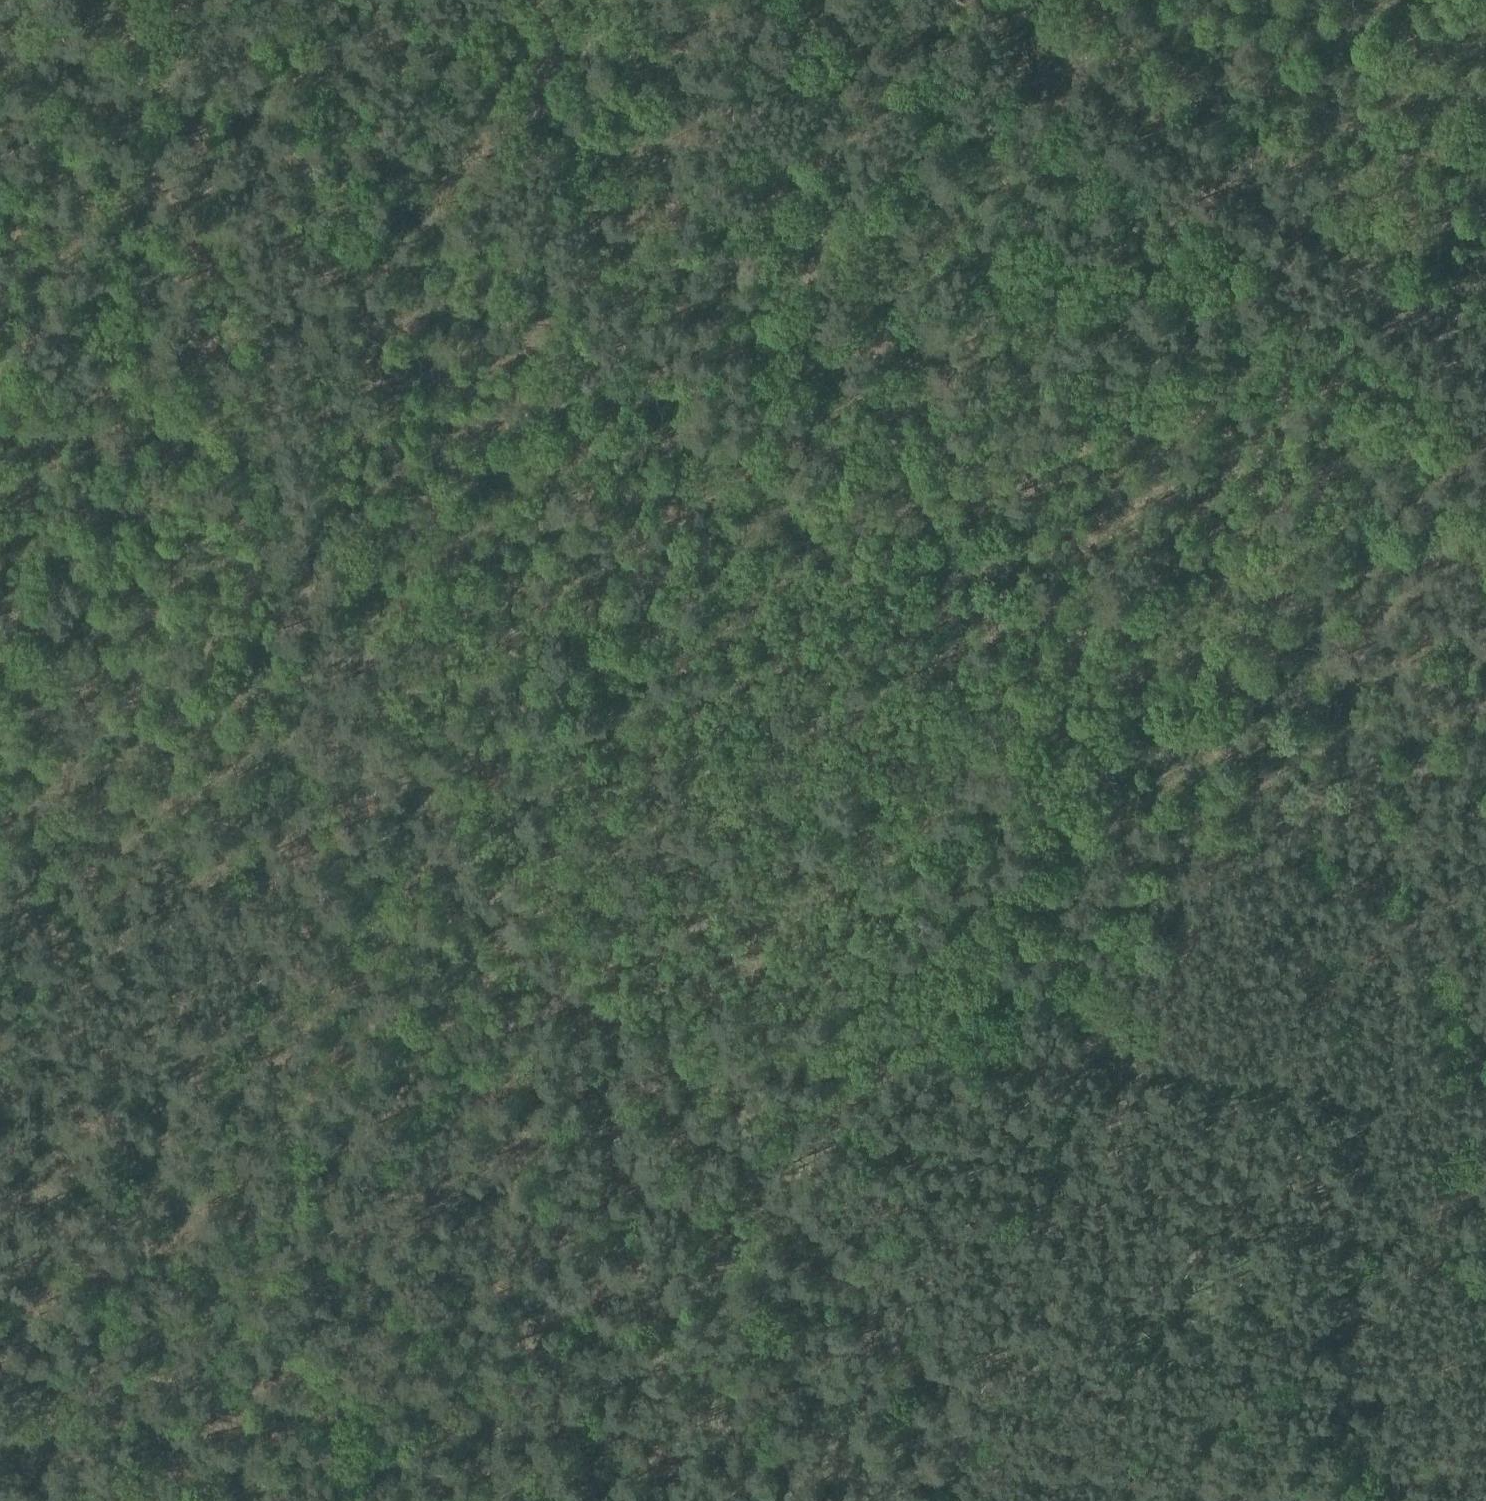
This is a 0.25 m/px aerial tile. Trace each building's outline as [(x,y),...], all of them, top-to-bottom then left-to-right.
[(25,1146),(14,1156),(22,1166),(34,1156),(25,1146)]
